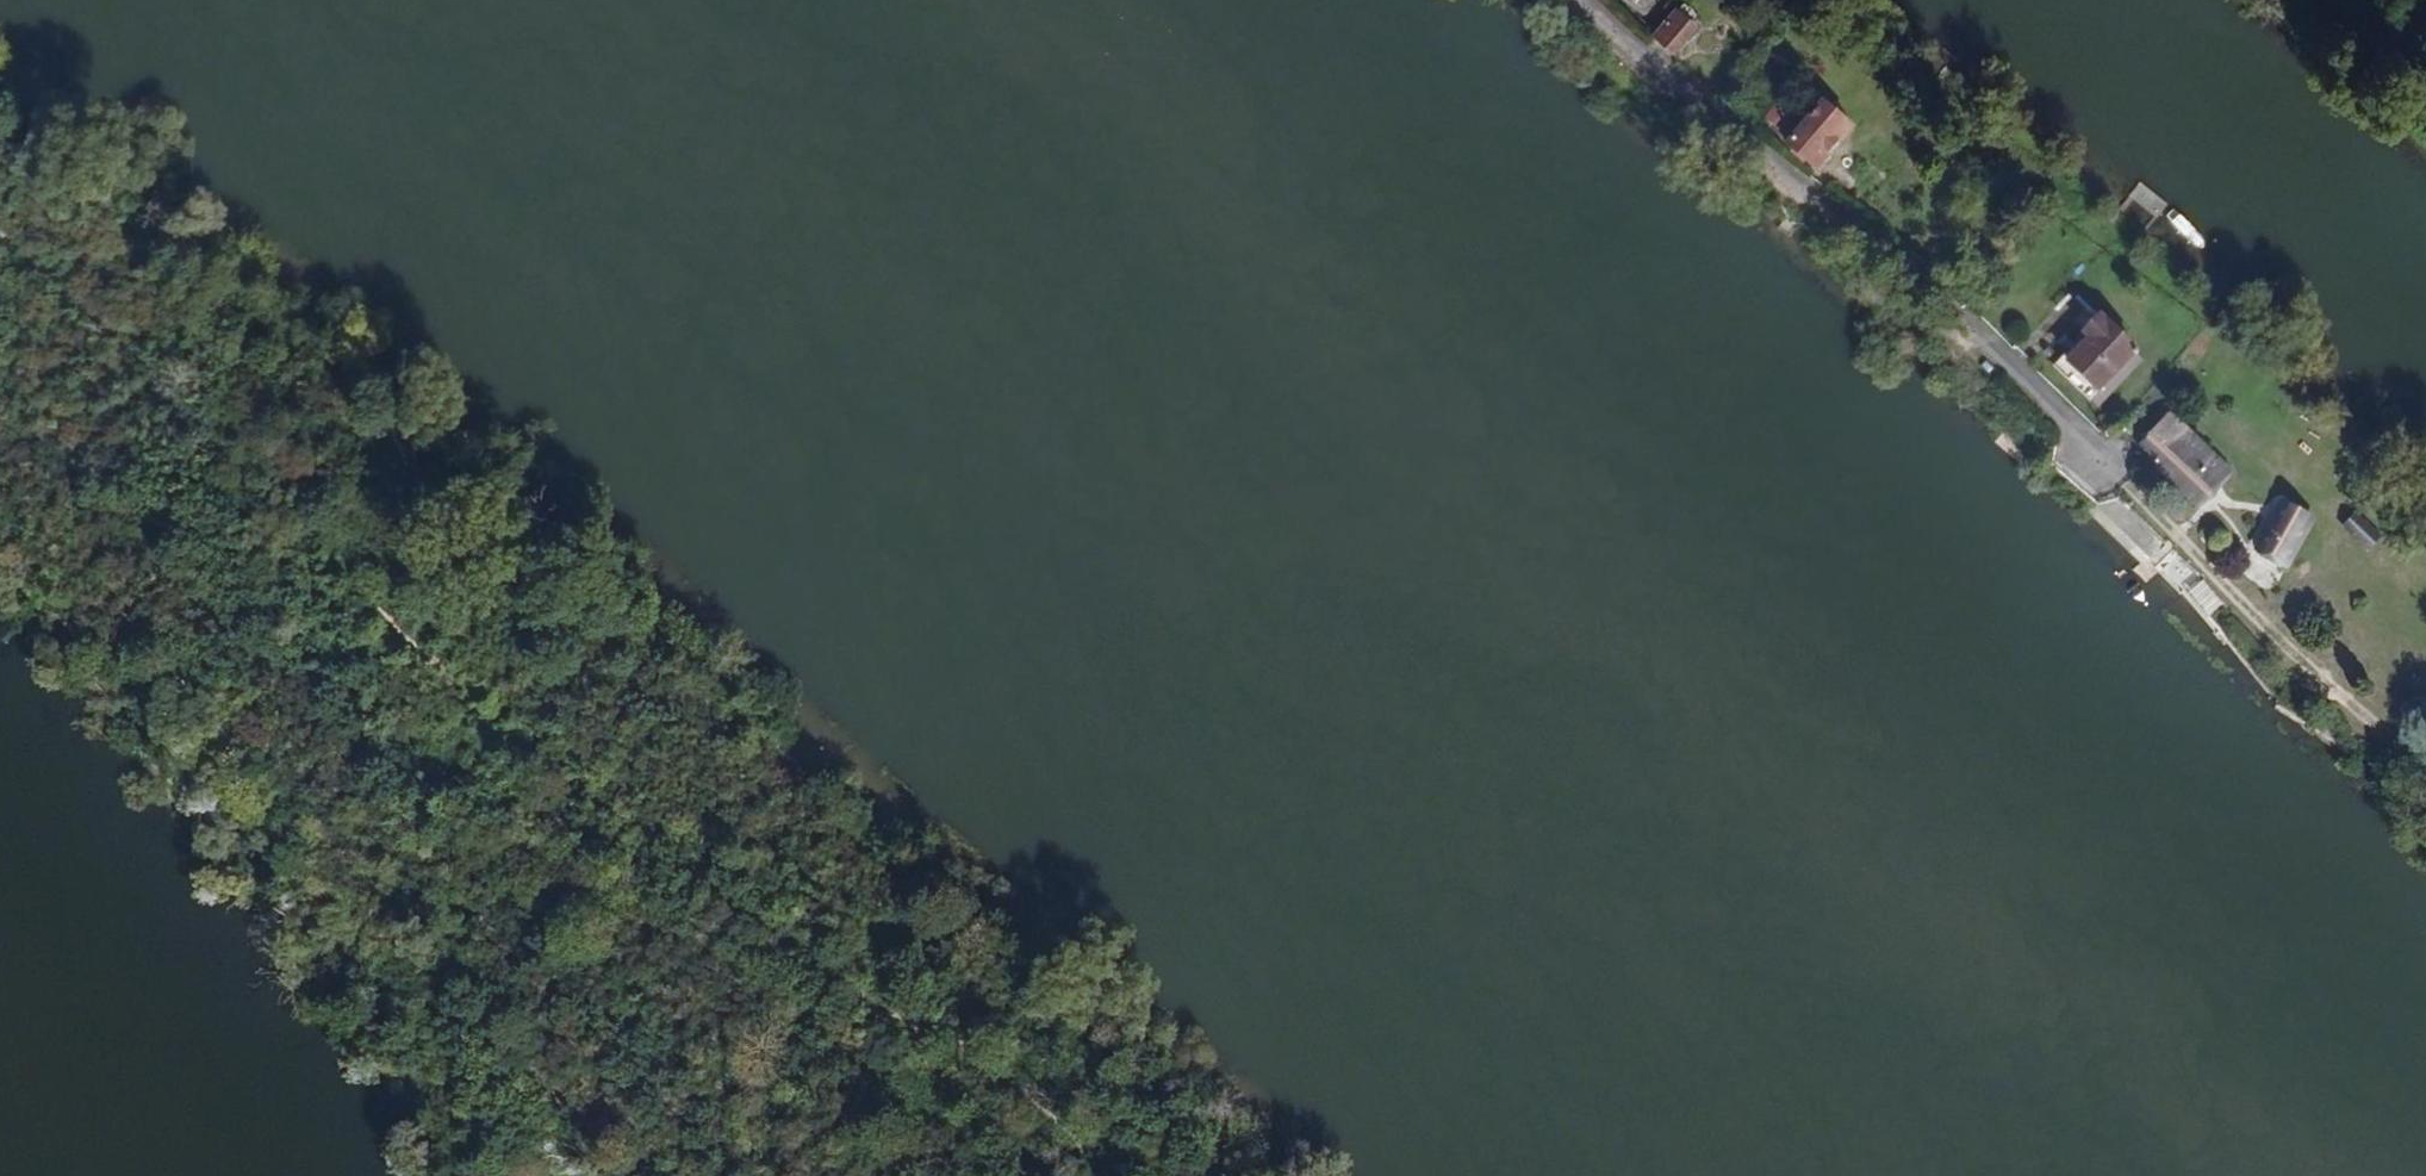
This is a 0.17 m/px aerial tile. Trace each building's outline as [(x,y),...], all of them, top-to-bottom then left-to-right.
[(1677,11),(1684,19),(1696,5),(1689,0),(1687,0),(1677,11)] [(1673,51),(1693,27),(1684,19),(1677,11),(1674,9),(1653,34),(1673,51)] [(1817,110),(1841,130),(1811,168),(1816,172),(1851,128),(1822,104),(1817,110)] [(1811,168),(1841,130),(1817,110),(1786,148),(1811,168)] [(2082,336),(2085,340),(2057,370),(2089,400),(2135,352),(2100,317),(2082,336)] [(2057,370),(2085,340),(2082,336),(2053,366),(2057,370)] [(2226,472),(2170,418),(2139,450),(2151,463),(2195,505),(2226,472)] [(2284,561),(2308,519),(2289,509),(2266,551),(2284,561)] [(2344,527),(2351,533),(2361,522),(2354,515),(2344,527)] [(2376,537),(2361,522),(2351,533),(2366,547),(2376,537)]
